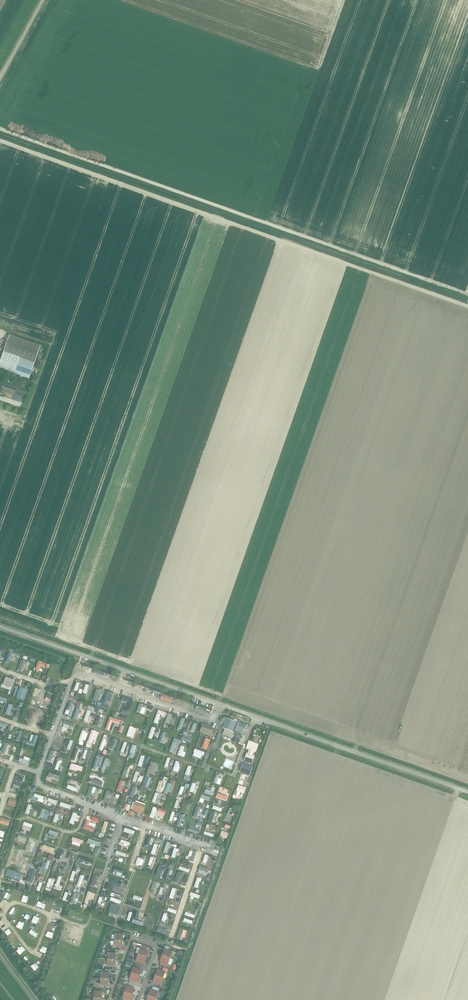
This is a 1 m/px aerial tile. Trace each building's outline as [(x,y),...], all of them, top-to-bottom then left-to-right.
[(38,353),(41,347),(10,335),(0,361),(0,369),(29,379),(35,363),(38,353)] [(13,396),(16,388),(3,383),(0,391),(13,396)] [(38,661),(35,669),(39,671),(41,666),(44,667),(46,663),(38,661)] [(27,691),(19,689),(16,696),(24,699),(27,691)] [(172,698),(163,694),(161,699),(170,703),(172,698)] [(140,699),(137,708),(143,710),(144,708),(146,709),(148,702),(140,699)] [(112,727),(115,719),(114,719),(115,717),(111,715),(106,726),(112,727)] [(223,717),(221,722),(225,723),(223,728),(235,732),(233,735),(241,738),(246,725),(238,723),(235,722),(223,717)] [(202,724),(200,732),(210,735),(211,733),(214,734),(216,730),(213,729),(213,728),(202,724)] [(56,733),(55,742),(60,742),(60,738),(63,738),(64,733),(56,733)] [(171,749),(176,750),(178,740),(182,741),(183,739),(174,736),(171,749)] [(256,752),(259,744),(252,742),(251,745),(248,744),(246,749),(249,750),(248,754),(247,753),(244,761),(252,764),(255,756),(253,756),(254,752),(256,752)] [(76,745),(72,756),(76,757),(80,747),(76,745)] [(142,764),(146,754),(142,752),(138,763),(142,764)] [(114,768),(117,769),(122,759),(118,757),(114,768)] [(150,762),(148,770),(155,771),(158,760),(151,759),(150,762)] [(134,766),(135,761),(132,760),(132,762),(129,762),(129,764),(126,763),(124,774),(128,775),(130,765),(134,766)] [(70,766),(83,770),(84,764),(72,761),(70,766)] [(250,776),(253,767),(244,764),(241,773),(250,776)] [(136,768),(134,779),(137,779),(137,777),(140,778),(142,770),(136,768)] [(149,778),(150,773),(146,772),(142,783),(148,785),(151,779),(149,778)] [(162,772),(161,775),(163,776),(163,778),(160,777),(156,787),(162,789),(168,774),(162,772)] [(102,783),(103,779),(100,778),(100,776),(94,774),(93,780),(102,783)] [(24,777),(17,775),(14,782),(21,785),(24,777)] [(69,782),(68,785),(78,789),(80,782),(77,781),(76,784),(69,782)] [(246,791),(249,784),(240,781),(237,788),(246,791)] [(98,795),(100,786),(90,783),(87,793),(90,793),(91,790),(96,791),(95,794),(98,795)] [(133,783),(131,795),(134,796),(136,788),(138,789),(139,785),(133,783)] [(205,790),(213,792),(214,790),(215,790),(217,785),(213,784),(212,788),(210,788),(211,784),(207,783),(205,790)] [(107,787),(104,797),(109,798),(110,794),(114,795),(116,790),(107,787)] [(163,790),(155,788),(153,798),(160,800),(163,790)] [(39,795),(39,799),(45,800),(46,793),(36,792),(36,795),(39,795)] [(174,804),(179,806),(183,794),(178,792),(174,804)] [(7,805),(15,807),(17,801),(10,798),(7,805)] [(134,807),(145,810),(146,802),(136,799),(134,807)] [(159,805),(155,815),(162,818),(166,808),(159,805)] [(74,809),(70,820),(75,822),(79,811),(74,809)] [(1,818),(0,822),(0,823),(8,826),(10,821),(1,818)] [(86,818),(83,825),(95,828),(97,821),(86,818)] [(124,832),(128,834),(129,830),(134,832),(135,828),(126,825),(124,832)] [(214,835),(216,829),(207,826),(205,832),(214,835)] [(153,843),(155,835),(148,834),(146,842),(153,843)] [(26,849),(32,851),(37,837),(31,835),(26,849)] [(81,843),(82,836),(74,835),(73,842),(81,843)] [(174,843),(170,852),(175,854),(179,845),(174,843)] [(66,853),(67,848),(60,846),(56,857),(61,858),(63,852),(66,853)] [(188,852),(195,854),(195,853),(199,854),(200,850),(190,846),(188,852)] [(16,847),(12,858),(19,860),(22,849),(16,847)] [(80,856),(78,855),(77,858),(91,863),(92,857),(81,853),(80,856)] [(32,866),(37,868),(38,863),(33,862),(29,877),(35,879),(37,870),(32,868),(32,866)] [(21,878),(24,871),(9,866),(7,873),(21,878)] [(164,874),(168,876),(172,868),(167,866),(164,874)] [(184,876),(183,876),(184,870),(177,869),(176,880),(180,880),(180,878),(184,878),(184,876)] [(138,884),(143,886),(147,877),(142,876),(138,884)] [(116,882),(113,888),(123,892),(125,888),(120,886),(121,884),(116,882)] [(89,901),(91,896),(95,897),(97,891),(89,888),(85,900),(89,901)] [(110,904),(108,913),(115,915),(118,907),(110,904)] [(171,911),(165,909),(162,917),(169,919),(171,911)] [(184,935),(186,935),(189,928),(180,925),(177,935),(183,937),(184,935)] [(140,948),(138,954),(145,957),(146,954),(147,955),(148,954),(149,953),(148,951),(147,951),(148,951),(140,948)] [(163,953),(162,955),(170,958),(172,952),(164,949),(164,950),(164,949),(162,950),(162,951),(162,953),(163,953)] [(144,960),(145,957),(138,954),(136,961),(143,963),(144,963),(145,962),(146,961),(145,960),(144,960)] [(167,964),(170,958),(162,955),(161,958),(159,958),(159,960),(159,961),(160,961),(160,962),(167,964)] [(133,967),(131,973),(139,976),(140,973),(141,973),(142,971),(141,970),(141,969),(133,967)] [(156,973),(155,975),(162,978),(165,972),(157,969),(157,970),(156,969),(155,970),(155,971),(155,973),(156,973)] [(139,976),(131,973),(129,979),(136,982),(137,982),(138,981),(139,980),(138,979),(138,978),(139,976)] [(162,978),(155,975),(154,978),(153,978),(152,978),(152,980),(152,981),(153,981),(153,982),(160,984),(162,978)] [(127,986),(124,992),(132,995),(133,992),(135,992),(135,990),(135,989),(134,989),(134,988),(127,986)] [(149,993),(148,995),(155,998),(158,992),(150,989),(150,990),(149,990),(148,990),(148,991),(148,993),(149,993)] [(132,995),(124,992),(122,998),(127,999),(132,999),(132,997),(131,997),(132,995)]
